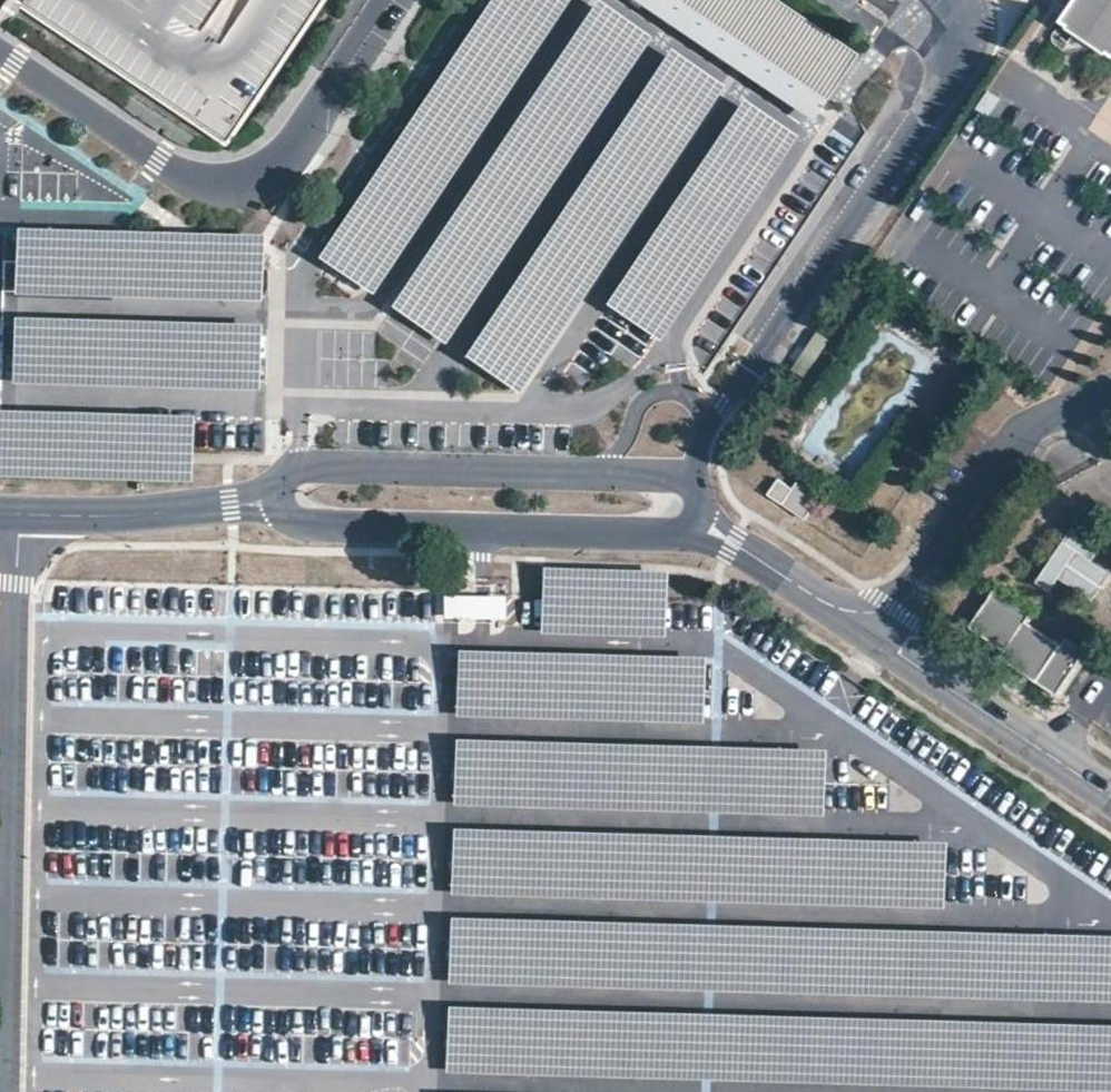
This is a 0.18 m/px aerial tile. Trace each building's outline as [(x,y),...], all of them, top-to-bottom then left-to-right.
[(316,261),(371,297),(568,0),(491,0),(316,261)] [(737,70),(810,120),(821,103),(824,98),(679,0),(633,0),(737,70)] [(824,98),(855,54),(775,0),(679,0),(824,98)] [(1060,21),(1110,56),(1110,0),(1074,0),(1060,21)] [(650,38),(596,3),(391,310),(445,346),(650,38)] [(722,86),(668,50),(463,358),(517,393),(722,86)] [(991,82),(980,99),(994,110),(1006,93),(991,82)] [(796,139),(742,103),(605,308),(658,343),(796,139)] [(259,239),(16,232),(14,297),(257,304),(259,239)] [(257,327),(14,320),(12,386),(255,393),(257,327)] [(0,415),(0,480),(189,486),(191,420),(0,415)] [(797,480),(782,504),(805,520),(821,496),(797,480)] [(1074,541),(1060,532),(1033,571),(1047,580),(1056,568),(1074,541)] [(1056,568),(1095,595),(1110,572),(1110,566),(1074,541),(1056,568)] [(666,577),(543,574),(542,640),(664,643),(666,577)] [(1110,608),(1110,581),(1098,600),(1110,608)] [(1060,646),(1023,621),(1028,614),(995,592),(971,628),(1005,649),(1000,656),(1056,694),(1085,652),(1064,638),(1060,646)] [(702,662),(459,655),(457,720),(700,727),(702,662)] [(1082,660),(1076,671),(1086,679),(1094,668),(1082,660)] [(825,756),(454,746),(452,810),(823,820),(825,756)] [(943,847),(452,832),(450,898),(941,913),(943,847)] [(450,920),(448,987),(1110,1007),(1110,940),(450,920)] [(447,1011),(445,1078),(915,1091),(1110,1091),(1110,1031),(447,1011)]
